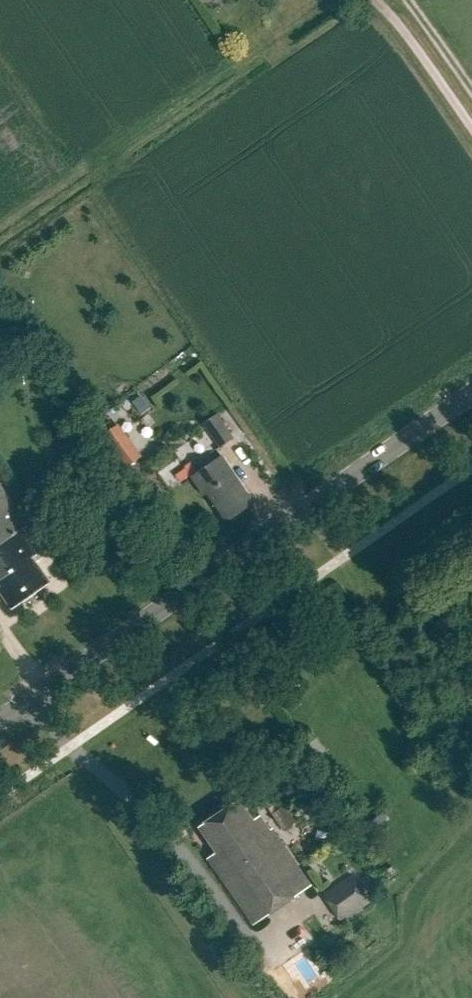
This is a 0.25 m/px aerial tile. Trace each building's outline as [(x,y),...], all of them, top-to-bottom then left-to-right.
[(204,422),(221,447),(235,437),(218,413),(204,422)] [(140,457),(116,425),(103,434),(127,467),(140,457)] [(222,456),(192,476),(204,494),(208,492),(227,520),(248,506),(244,501),(250,498),(222,456)] [(13,609),(27,599),(27,600),(38,592),(37,592),(51,583),(33,557),(38,554),(21,530),(25,527),(17,515),(20,513),(0,484),(0,589),(13,609)] [(209,857),(265,939),(321,900),(272,828),(270,829),(260,814),(253,819),(239,798),(200,826),(217,851),(209,857)] [(270,814),(283,832),(297,822),(284,804),(270,814)] [(339,920),(342,925),(371,905),(369,902),(370,900),(357,881),(356,882),(351,875),(322,895),(327,902),(325,903),(338,921),(339,920)]
